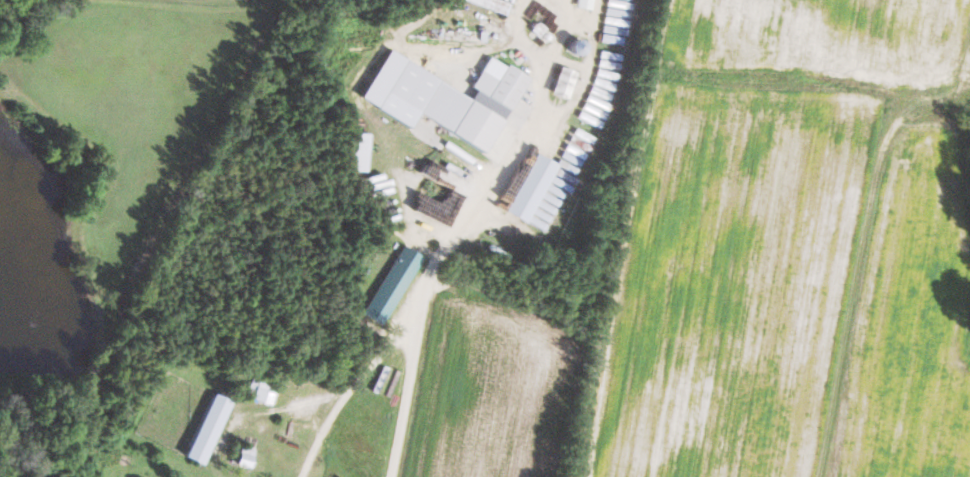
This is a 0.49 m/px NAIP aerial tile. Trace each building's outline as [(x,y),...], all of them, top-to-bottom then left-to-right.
[(508,16),(512,4),(502,0),(468,0),(508,16)] [(577,8),(592,11),(594,0),(579,0),(577,8)] [(362,100),(412,128),(419,115),(487,153),(529,78),(491,56),(474,88),(478,90),(473,98),(389,52),(362,100)] [(578,73),(562,67),(552,95),(569,101),(578,73)] [(348,171),(368,172),(369,134),(349,133),(348,171)] [(529,224),(557,163),(536,153),(508,214),(529,224)] [(363,313),(383,325),(424,255),(403,243),(363,313)] [(269,389),(271,382),(251,377),(246,396),(273,404),(276,391),(269,389)] [(230,399),(212,392),(188,457),(206,464),(230,399)]
